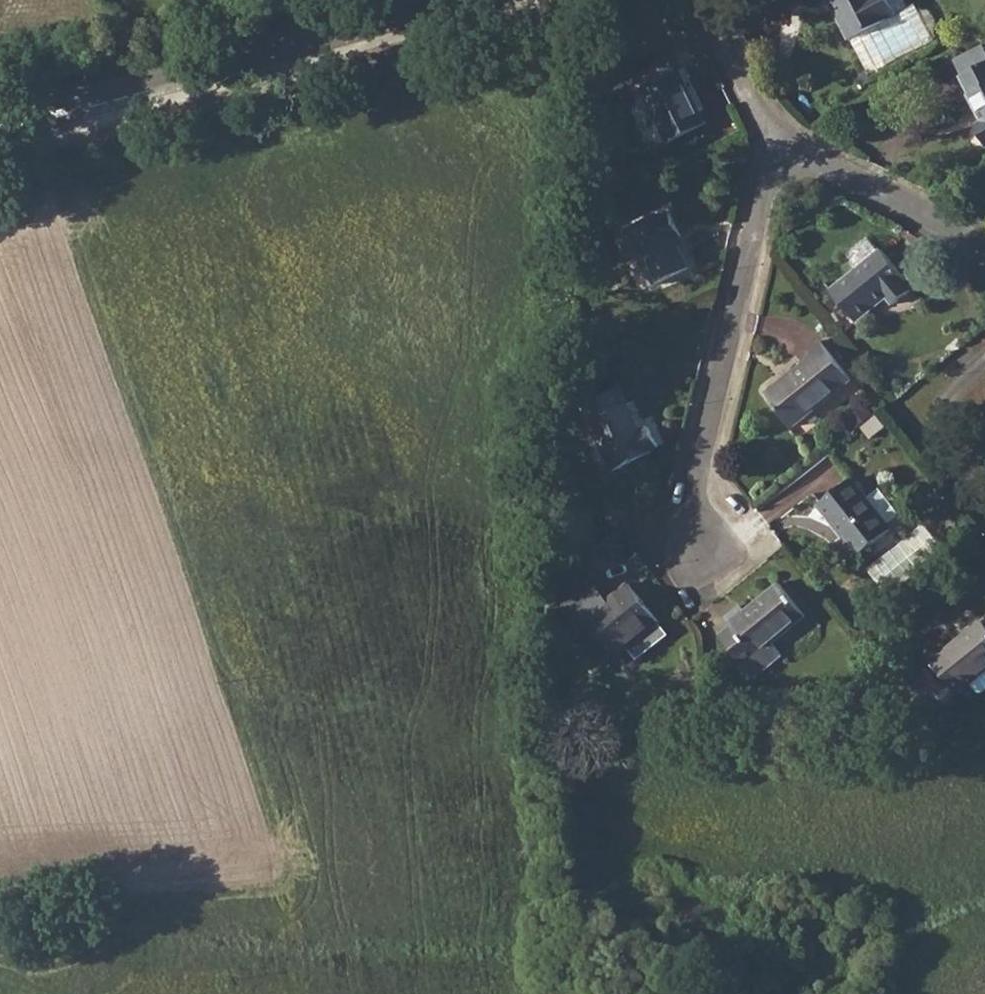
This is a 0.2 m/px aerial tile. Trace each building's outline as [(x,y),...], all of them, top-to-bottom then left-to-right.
[(849,40),(891,19),(889,16),(907,7),(903,0),(829,0),(849,40)] [(960,74),(969,92),(966,94),(980,121),(975,124),(984,144),(984,61),(960,74)] [(674,71),(640,88),(668,142),(706,123),(678,69),(674,71)] [(590,178),(589,198),(601,198),(602,178),(590,178)] [(661,212),(626,231),(653,287),(697,263),(690,249),(682,253),(676,240),(682,237),(668,212),(663,215),(661,212)] [(858,323),(879,307),(876,303),(886,296),(888,299),(893,305),(912,290),(906,284),(908,282),(881,248),(831,289),(858,323)] [(811,357),(766,393),(794,428),(852,381),(820,342),(807,352),(811,357)] [(618,387),(583,406),(590,421),(588,422),(614,472),(653,452),(652,450),(658,448),(648,427),(642,429),(628,402),(626,403),(618,387)] [(879,436),(878,440),(878,443),(880,447),(883,449),(887,450),(891,448),(894,444),(895,441),(894,437),(891,434),(887,432),(882,433),(879,436)] [(851,479),(819,505),(859,556),(892,529),(851,479)] [(786,484),(768,508),(781,518),(800,495),(786,484)] [(732,625),(719,634),(743,665),(740,666),(749,677),(751,675),(754,678),(782,655),(773,643),(807,615),(779,582),(746,611),(740,604),(725,616),(732,625)] [(594,587),(571,606),(583,621),(585,620),(615,656),(626,648),(635,658),(664,633),(656,624),(659,621),(629,584),(606,602),(594,587)] [(931,660),(959,695),(973,683),(981,692),(984,692),(984,624),(982,620),(931,660)]
